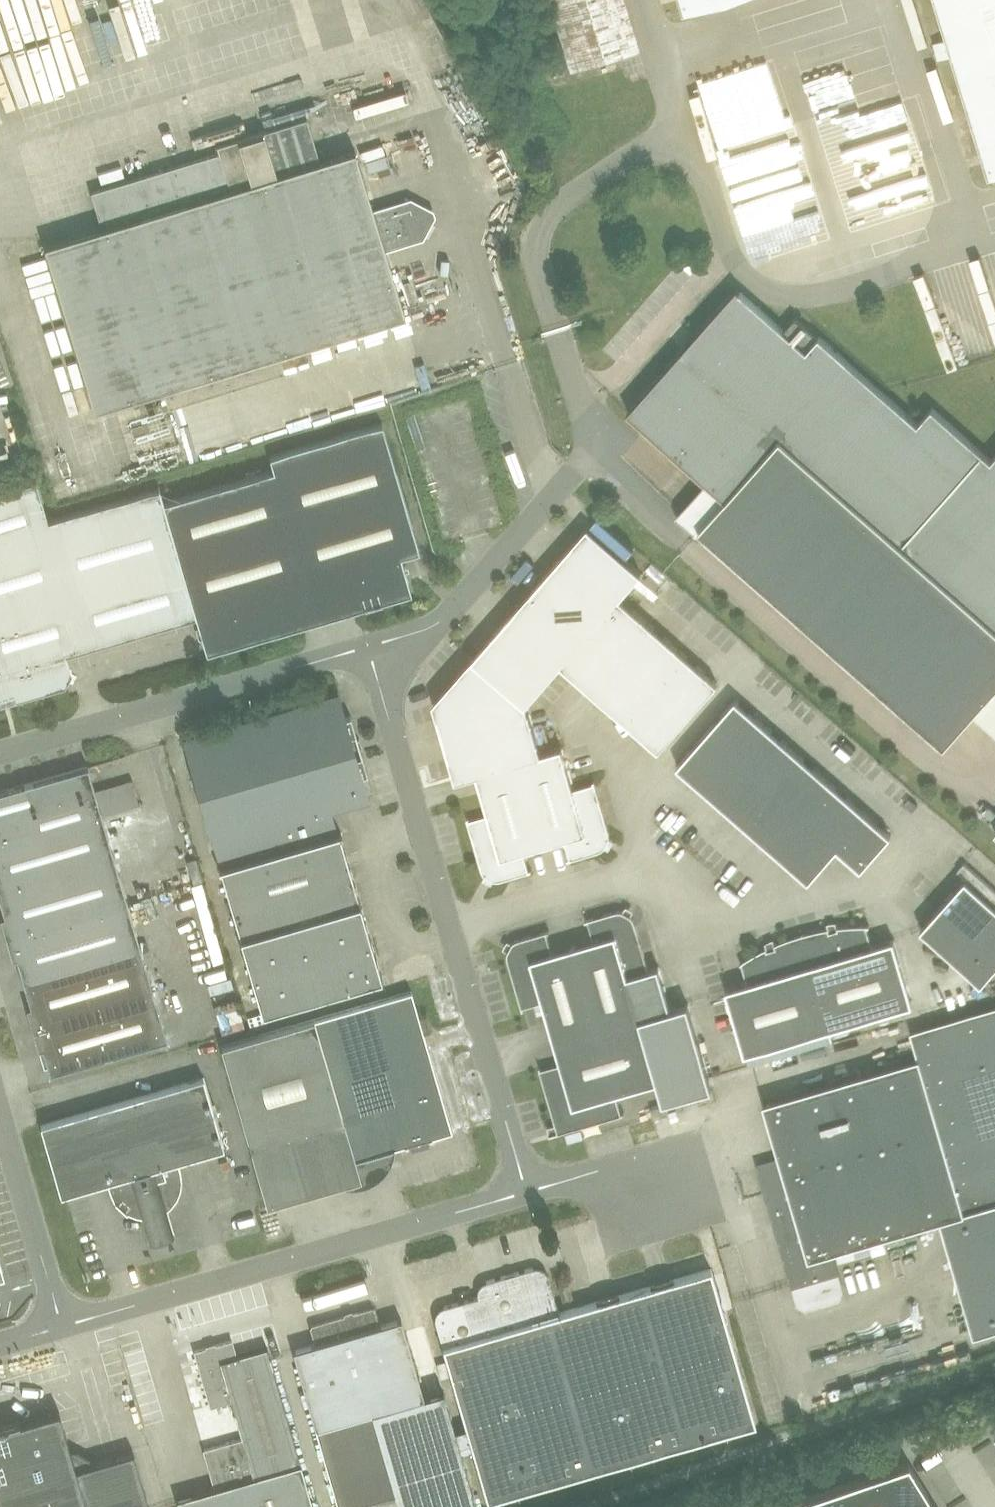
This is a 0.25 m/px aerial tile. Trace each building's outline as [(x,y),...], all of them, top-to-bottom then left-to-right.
[(625,0),(549,0),(570,67),(639,47),(625,0)] [(988,172),(994,170),(994,0),(936,0),(988,172)] [(181,15),(184,35),(211,31),(208,11),(181,15)] [(137,35),(16,61),(21,83),(142,57),(137,35)] [(876,73),(861,77),(855,58),(848,60),(844,44),(831,47),(850,112),(885,102),(876,73)] [(406,314),(385,247),(423,235),(430,222),(425,206),(412,200),(375,211),(356,149),(321,160),(308,117),(218,144),(220,152),(92,191),(103,227),(46,245),(96,408),(164,387),(169,403),(308,360),(303,346),(406,314)] [(763,310),(737,288),(696,335),(683,349),(628,412),(646,428),(707,481),(681,511),(676,516),(697,534),(701,530),(945,746),(994,688),(994,456),(992,460),(932,407),(918,423),(820,336),(819,337),(796,317),(785,330),(763,310)] [(991,364),(963,370),(966,385),(994,378),(991,364)] [(163,501),(196,614),(197,614),(205,641),(217,648),(300,623),(354,608),(403,594),(409,581),(401,554),(420,549),(383,422),(271,455),(275,469),(163,501)] [(163,501),(159,487),(49,520),(37,478),(0,489),(0,701),(65,682),(72,669),(67,651),(196,614),(163,501)] [(659,750),(717,683),(620,598),(641,573),(588,527),(532,591),(434,702),(456,780),(477,774),(482,792),(489,814),(469,820),(468,817),(467,818),(482,868),(483,872),(486,875),(494,879),(498,880),(502,879),(532,870),(531,869),(529,870),(523,850),(564,838),(570,858),(568,859),(568,860),(598,851),(601,850),(605,847),(609,839),(609,835),(609,831),(607,825),(594,781),(593,781),(593,784),(574,789),(562,747),(541,753),(527,704),(561,664),(659,750)] [(185,741),(219,857),(219,859),(222,868),(219,869),(220,871),(222,871),(263,1012),(382,977),(342,836),(343,836),(343,833),(340,834),(337,824),(335,825),(329,805),(368,794),(362,774),(368,772),(351,715),(346,716),(340,696),(185,741)] [(890,835),(736,699),(678,766),(808,881),(837,847),(861,868),(890,835)] [(102,810),(89,765),(0,790),(0,840),(102,810)] [(0,840),(0,889),(115,856),(102,810),(0,840)] [(7,936),(128,901),(115,856),(0,889),(0,896),(6,918),(2,919),(7,936)] [(965,880),(921,929),(982,982),(994,967),(994,906),(965,880)] [(128,901),(7,936),(11,953),(16,952),(24,980),(141,946),(128,901)] [(650,970),(636,922),(634,919),(632,915),(624,911),(620,911),(616,911),(589,919),(595,940),(573,946),(597,1030),(640,1017),(671,1008),(659,968),(650,970)] [(873,946),(867,925),(855,925),(844,926),(838,927),(838,930),(830,932),(829,928),(825,929),(816,930),(808,932),(802,934),(830,1028),(913,1004),(894,940),(873,946)] [(597,1030),(573,946),(553,952),(547,931),(520,939),(516,941),(513,944),(508,952),(508,955),(509,959),(523,1007),(544,1001),(556,1042),(576,1036),(597,1030)] [(746,1053),(830,1028),(802,934),(795,936),(788,939),(782,941),(775,944),(777,948),(768,950),(767,948),(762,950),(757,953),(752,956),(742,962),(748,983),(727,989),(746,1053)] [(154,991),(141,946),(24,980),(32,1008),(28,1009),(33,1026),(154,991)] [(215,984),(217,993),(236,990),(235,981),(215,984)] [(167,1037),(154,991),(33,1026),(46,1072),(167,1037)] [(453,1131),(413,991),(222,1045),(268,1204),(361,1177),(356,1158),(453,1131)] [(223,1024),(245,1019),(240,1001),(218,1006),(223,1024)] [(713,1088),(688,1003),(671,1008),(640,1017),(597,1030),(576,1036),(556,1042),(562,1064),(541,1070),(557,1125),(553,1126),(556,1134),(623,1114),(616,1093),(659,1081),(665,1102),(713,1088)] [(764,1102),(780,1159),(760,1165),(772,1205),(773,1205),(778,1222),(777,1223),(800,1302),(806,1305),(837,1296),(840,1290),(829,1252),(941,1219),(974,1334),(994,1327),(994,1005),(910,1030),(918,1057),(764,1102)] [(179,1193),(181,1188),(182,1184),(182,1181),(182,1177),(182,1173),(181,1170),(178,1161),(224,1147),(204,1076),(41,1124),(61,1194),(108,1181),(111,1190),(112,1194),(114,1197),(116,1201),(118,1204),(121,1207),(125,1210),(129,1212),(133,1214),(138,1216),(142,1216),(150,1242),(174,1234),(167,1209),(171,1206),(174,1202),(177,1198),(179,1193)] [(667,1114),(664,1104),(651,1108),(654,1118),(667,1114)] [(435,1317),(435,1318),(435,1319),(435,1320),(435,1322),(466,1426),(472,1449),(487,1501),(756,1423),(711,1267),(559,1311),(549,1276),(548,1275),(548,1273),(547,1273),(547,1272),(546,1271),(545,1270),(544,1269),(543,1268),(542,1267),(541,1267),(540,1267),(538,1267),(537,1266),(536,1266),(535,1267),(534,1267),(533,1267),(486,1281),(485,1281),(484,1281),(483,1282),(482,1282),(482,1283),(481,1284),(480,1285),(479,1286),(479,1287),(478,1288),(478,1289),(478,1290),(477,1291),(477,1292),(477,1293),(477,1294),(477,1295),(478,1296),(444,1306),(443,1306),(442,1307),(441,1307),(440,1308),(439,1308),(438,1309),(438,1310),(437,1311),(436,1312),(436,1313),(436,1314),(435,1315),(435,1316),(435,1317)] [(294,1349),(316,1428),(339,1506),(478,1506),(462,1452),(472,1449),(466,1426),(455,1429),(450,1410),(431,1416),(426,1396),(424,1397),(424,1396),(402,1318),(378,1325),(374,1309),(372,1308),(313,1325),(312,1327),(316,1343),(294,1349)] [(268,1346),(237,1355),(232,1340),(195,1350),(211,1406),(232,1400),(243,1438),(204,1449),(215,1487),(177,1498),(179,1506),(314,1506),(268,1346)] [(0,1428),(0,1503),(1,1506),(149,1506),(133,1452),(90,1464),(72,1454),(59,1411),(0,1428)] [(907,1462),(776,1506),(935,1506),(907,1462)]
